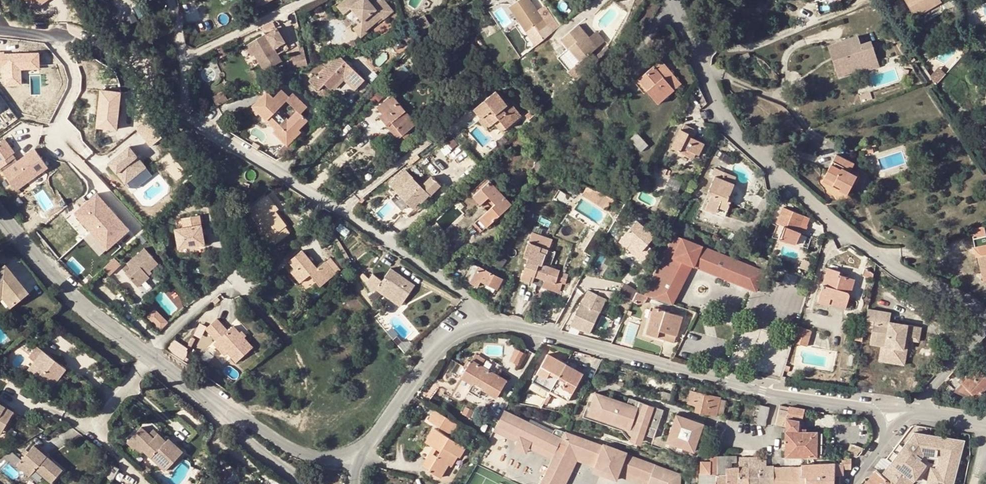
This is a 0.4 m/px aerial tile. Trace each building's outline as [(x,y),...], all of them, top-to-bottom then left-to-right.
[(33,11),(51,0),(27,0),(33,11)] [(37,16),(56,4),(53,0),(51,0),(33,11),(37,16)] [(363,20),(362,26),(366,31),(376,22),(382,18),(384,20),(393,12),(384,0),(379,0),(373,5),(371,2),(369,0),(346,0),(339,6),(345,14),(353,8),(363,20)] [(508,9),(519,25),(525,34),(534,28),(543,40),(551,33),(543,21),(536,12),(527,0),(521,0),(508,9)] [(915,17),(941,2),(940,0),(906,0),(915,17)] [(543,21),(551,33),(557,28),(542,7),(536,12),(543,21)] [(362,26),(363,20),(354,28),(361,37),(367,32),(366,31),(362,26)] [(525,34),(519,25),(514,27),(526,44),(525,50),(527,53),(543,40),(534,28),(525,34)] [(561,40),(569,48),(580,63),(591,54),(597,49),(578,26),(561,40)] [(276,28),(265,34),(271,45),(282,39),(276,28)] [(248,42),(254,53),(264,69),(280,60),(276,54),(271,45),(265,34),(264,33),(248,42)] [(859,35),(834,43),(837,53),(839,52),(841,56),(833,61),(838,76),(859,69),(858,67),(877,61),(871,40),(861,43),(859,35)] [(452,49),(457,54),(469,42),(463,36),(452,49)] [(282,39),(271,45),(276,54),(287,47),(282,39)] [(254,53),(248,42),(245,44),(251,54),(254,53)] [(385,43),(379,47),(382,52),(388,49),(385,43)] [(834,43),(828,45),(833,61),(841,56),(839,52),(837,53),(834,43)] [(580,63),(569,48),(557,58),(575,81),(597,62),(591,54),(580,63)] [(598,55),(601,58),(609,51),(607,49),(598,55)] [(4,66),(5,86),(23,85),(22,69),(40,68),(39,50),(0,52),(0,66),(4,66)] [(308,67),(304,52),(291,55),(294,69),(307,67),(308,67)] [(334,74),(345,61),(339,55),(327,68),(334,74)] [(661,60),(654,66),(675,90),(681,85),(661,60)] [(344,76),(357,88),(365,80),(345,61),(334,74),(327,68),(326,67),(323,70),(318,75),(316,73),(309,81),(318,90),(324,84),(331,90),(332,88),(344,76)] [(877,61),(858,67),(859,69),(860,72),(879,66),(877,61)] [(647,91),(658,104),(675,90),(654,66),(639,79),(647,89),(647,91)] [(939,67),(931,76),(934,80),(936,84),(946,74),(939,67)] [(344,76),(332,88),(335,90),(344,81),(355,91),(357,88),(344,76)] [(97,89),(97,129),(119,129),(119,89),(97,89)] [(267,91),(253,107),(266,120),(269,118),(272,122),(270,124),(276,129),(273,132),(285,143),(287,145),(290,142),(301,131),(299,129),(308,120),(301,113),(307,107),(293,93),(289,96),(282,89),(274,97),(267,91)] [(504,109),(507,106),(496,91),(474,109),(482,119),(484,117),(491,126),(493,123),(499,119),(506,129),(521,117),(513,108),(510,110),(507,113),(504,109)] [(394,131),(400,138),(408,130),(407,129),(416,122),(393,96),(391,98),(389,97),(377,108),(382,113),(379,116),(393,132),(394,131)] [(485,130),(491,126),(484,117),(482,119),(479,121),(485,130)] [(499,119),(493,123),(501,133),(506,129),(499,119)] [(528,130),(535,137),(547,126),(541,119),(528,130)] [(407,129),(408,130),(417,124),(416,122),(407,129)] [(704,144),(693,138),(687,135),(690,129),(691,128),(685,124),(682,129),(680,130),(672,147),(680,151),(681,147),(698,155),(704,144)] [(696,132),(690,129),(687,135),(693,138),(696,132)] [(629,140),(641,152),(648,145),(637,133),(629,140)] [(16,189),(47,166),(33,148),(17,160),(12,153),(14,152),(3,138),(0,141),(0,168),(16,189)] [(285,143),(279,149),(287,158),(297,148),(290,142),(287,145),(285,143)] [(109,163),(125,183),(134,176),(130,171),(126,165),(137,156),(129,146),(109,163)] [(461,153),(454,160),(464,170),(470,163),(461,153)] [(726,154),(722,160),(730,164),(733,158),(726,154)] [(837,154),(833,160),(843,166),(847,159),(837,154)] [(126,165),(130,171),(141,161),(137,156),(126,165)] [(530,176),(536,179),(545,162),(539,158),(530,176)] [(835,181),(833,185),(847,193),(857,176),(842,168),(843,166),(833,160),(826,176),(835,181)] [(715,177),(708,193),(711,194),(706,208),(725,215),(731,202),(728,200),(734,185),(733,184),(722,180),(725,172),(715,168),(711,176),(715,177)] [(420,202),(421,203),(429,195),(405,171),(391,185),(414,208),(420,202)] [(736,177),(725,172),(722,180),(733,184),(736,177)] [(482,183),(485,185),(490,181),(492,179),(489,176),(482,183)] [(823,181),(833,185),(835,181),(826,176),(823,181)] [(670,178),(664,192),(675,198),(681,184),(670,178)] [(494,205),(479,219),(487,227),(511,204),(490,181),(485,185),(473,196),(481,204),(488,197),(494,205)] [(616,199),(588,187),(583,196),(603,209),(604,207),(607,209),(610,204),(612,205),(616,199)] [(708,193),(702,209),(705,210),(706,208),(711,194),(708,193)] [(269,195),(265,197),(276,212),(279,209),(269,195)] [(130,231),(97,196),(76,216),(108,251),(130,231)] [(286,226),(276,212),(265,197),(249,209),(270,238),(268,240),(273,246),(290,233),(285,227),(286,226)] [(420,202),(414,208),(417,211),(423,205),(421,203),(420,202)] [(604,207),(603,209),(608,212),(612,205),(610,204),(607,209),(604,207)] [(784,225),(799,231),(805,215),(783,207),(777,223),(784,225)] [(706,208),(705,210),(724,218),(725,215),(706,208)] [(175,228),(179,246),(205,243),(199,214),(181,217),(182,227),(175,228)] [(811,217),(805,215),(799,231),(802,232),(805,233),(811,217)] [(632,242),(642,250),(654,236),(647,229),(637,221),(619,242),(627,248),(632,242)] [(802,232),(799,231),(784,225),(778,239),(798,244),(802,232)] [(649,227),(647,229),(654,236),(657,233),(649,227)] [(984,238),(982,228),(973,230),(975,240),(984,238)] [(982,228),(984,238),(975,240),(977,247),(985,245),(985,228),(982,228)] [(539,264),(550,268),(555,253),(549,250),(552,240),(532,233),(523,257),(528,258),(522,279),(533,283),(539,264)] [(675,237),(652,298),(678,307),(693,267),(758,291),(765,271),(675,237)] [(632,242),(627,248),(637,257),(642,250),(632,242)] [(977,247),(975,248),(978,264),(981,264),(983,277),(985,276),(985,245),(977,247)] [(146,272),(150,269),(159,262),(145,246),(127,262),(131,266),(125,272),(138,286),(149,276),(148,275),(146,272)] [(291,271),(300,282),(310,274),(320,285),(334,273),(324,261),(317,267),(302,249),(288,260),(295,268),(291,271)] [(116,259),(104,270),(110,276),(122,266),(116,259)] [(501,279),(496,276),(481,268),(472,264),(465,279),(478,286),(480,282),(496,290),(501,279)] [(559,271),(550,268),(539,264),(533,283),(543,286),(545,280),(555,284),(559,271)] [(483,265),(481,268),(496,276),(497,273),(483,265)] [(14,303),(24,294),(2,267),(0,269),(0,291),(2,290),(14,303)] [(391,268),(385,277),(389,281),(381,292),(390,298),(393,294),(403,301),(414,286),(391,268)] [(828,268),(819,301),(829,304),(829,302),(831,298),(847,302),(854,278),(839,273),(840,271),(828,268)] [(862,280),(872,285),(874,276),(866,273),(864,274),(862,277),(862,280)] [(545,280),(543,286),(554,289),(555,284),(545,280)] [(14,303),(2,290),(0,291),(0,300),(7,308),(14,303)] [(588,293),(584,302),(600,309),(605,299),(593,293),(593,295),(588,293)] [(393,294),(390,298),(400,306),(403,301),(393,294)] [(634,300),(628,296),(621,309),(627,313),(634,300)] [(831,298),(829,302),(846,307),(847,302),(831,298)] [(583,329),(590,332),(600,312),(581,303),(580,306),(571,325),(583,330),(583,329)] [(659,331),(675,336),(682,316),(655,308),(647,333),(657,336),(659,331)] [(147,318),(160,330),(166,322),(153,311),(147,318)] [(612,311),(611,315),(616,317),(622,319),(623,316),(612,311)] [(622,319),(616,317),(611,329),(617,332),(623,320),(622,319)] [(240,333),(241,331),(235,325),(230,329),(219,318),(208,329),(218,340),(229,351),(233,356),(238,361),(255,345),(246,336),(244,338),(240,333)] [(866,323),(856,321),(855,332),(864,333),(866,323)] [(867,356),(878,357),(882,358),(881,366),(899,368),(903,349),(917,351),(918,339),(900,337),(900,339),(896,339),(895,340),(882,338),(884,325),(866,322),(866,323),(864,333),(862,342),(868,343),(867,356)] [(900,339),(900,337),(887,334),(888,325),(884,325),(882,338),(895,340),(896,339),(900,339)] [(813,330),(798,326),(794,338),(793,342),(808,346),(813,330)] [(659,331),(657,336),(674,341),(675,336),(659,331)] [(398,336),(394,339),(405,353),(410,348),(398,336)] [(168,348),(183,358),(190,349),(174,338),(168,348)] [(229,351),(218,340),(215,343),(227,354),(229,351)] [(28,347),(23,354),(35,363),(40,357),(28,347)] [(517,364),(524,352),(516,348),(509,360),(517,364)] [(882,358),(878,357),(875,372),(901,376),(905,352),(916,354),(917,351),(903,349),(899,368),(881,366),(882,358)] [(51,378),(54,380),(58,382),(67,370),(43,353),(40,357),(35,363),(27,372),(38,381),(37,383),(44,387),(51,378)] [(548,355),(533,380),(568,400),(582,374),(566,365),(548,355)] [(474,384),(475,382),(484,367),(483,367),(472,360),(462,377),(474,384)] [(484,367),(498,376),(502,369),(488,361),(484,367)] [(483,387),(482,389),(496,398),(506,381),(498,376),(484,367),(475,382),(483,387)] [(976,368),(954,391),(973,400),(976,397),(977,397),(985,387),(985,377),(976,368)] [(51,378),(44,387),(48,390),(54,380),(51,378)] [(568,400),(533,380),(532,383),(550,393),(566,403),(568,400)] [(477,396),(482,389),(483,387),(475,382),(474,384),(469,391),(477,396)] [(954,388),(948,383),(940,391),(946,396),(954,388)] [(595,392),(586,415),(635,433),(645,437),(653,439),(662,410),(627,398),(626,403),(595,392)] [(696,412),(716,416),(719,399),(719,398),(691,392),(689,403),(696,405),(696,412)] [(719,399),(716,416),(722,417),(725,400),(719,399)] [(757,424),(765,426),(769,406),(760,403),(758,418),(757,424)] [(6,424),(12,415),(0,407),(0,420),(6,424)] [(788,411),(778,409),(775,425),(786,427),(786,456),(801,456),(816,456),(816,432),(797,432),(798,420),(801,421),(804,410),(789,407),(788,411)] [(428,421),(445,431),(452,420),(434,410),(428,421)] [(505,410),(497,425),(554,454),(565,432),(557,430),(554,431),(551,433),(530,422),(505,410)] [(703,422),(675,414),(668,440),(675,442),(678,446),(679,443),(684,445),(683,447),(688,447),(695,449),(703,422)] [(455,422),(452,420),(445,431),(448,433),(455,422)] [(531,420),(530,422),(551,433),(554,431),(531,420)] [(497,425),(494,429),(517,440),(515,445),(525,450),(528,446),(552,458),(554,454),(497,425)] [(169,441),(161,434),(156,439),(152,436),(144,430),(132,445),(145,456),(148,452),(171,469),(187,449),(172,438),(169,441)] [(156,430),(152,436),(156,439),(161,434),(156,430)] [(426,443),(435,448),(443,435),(434,430),(426,443)] [(539,483),(558,483),(572,456),(567,453),(571,445),(579,449),(585,439),(565,432),(554,454),(552,458),(539,483)] [(645,437),(635,433),(632,440),(642,443),(645,437)] [(882,474),(893,483),(912,483),(913,482),(911,480),(915,476),(927,480),(926,483),(955,483),(965,441),(915,434),(904,448),(899,444),(896,448),(900,452),(891,463),(882,474)] [(443,435),(435,448),(441,451),(439,455),(435,453),(429,462),(433,464),(429,471),(440,478),(448,464),(445,461),(450,452),(454,454),(459,457),(465,448),(443,435)] [(558,483),(564,483),(576,460),(595,467),(604,445),(585,439),(579,449),(571,445),(567,453),(572,456),(558,483)] [(680,473),(625,453),(625,452),(604,444),(604,445),(595,467),(617,475),(619,469),(643,478),(649,480),(651,476),(661,480),(663,482),(663,483),(679,483),(680,473)] [(886,459),(891,463),(900,452),(896,448),(886,459)] [(56,483),(59,483),(69,472),(39,449),(34,455),(30,459),(22,469),(38,481),(43,474),(56,483)] [(445,461),(448,464),(454,454),(450,452),(445,461)] [(716,474),(716,483),(726,483),(726,457),(717,457),(716,474)] [(726,457),(726,483),(739,483),(739,467),(731,468),(732,463),(736,463),(736,457),(726,457)] [(710,473),(711,458),(702,458),(700,473),(710,473)] [(739,483),(749,483),(749,458),(739,458),(739,467),(739,483)] [(749,483),(760,483),(760,461),(760,458),(749,458),(749,483)] [(842,459),(842,464),(842,469),(850,469),(850,459),(842,459)] [(760,483),(774,483),(773,468),(773,466),(765,466),(765,461),(760,461),(760,483)] [(805,483),(834,483),(834,482),(834,479),(834,475),(834,464),(801,465),(801,467),(801,477),(805,477),(805,483)] [(842,464),(834,464),(834,475),(839,475),(842,475),(842,469),(842,464)] [(617,475),(595,467),(593,471),(616,479),(617,475)] [(805,477),(801,477),(801,467),(773,468),(774,483),(805,483),(805,477)] [(617,475),(643,483),(648,483),(649,480),(643,478),(619,469),(617,475)] [(882,474),(876,470),(867,481),(865,480),(862,483),(863,483),(893,483),(882,474)] [(716,474),(710,473),(700,473),(700,479),(705,479),(704,483),(716,483),(716,474)] [(43,474),(38,481),(42,483),(56,483),(43,474)] [(649,480),(648,483),(663,483),(663,482),(661,480),(651,476),(649,480)]
